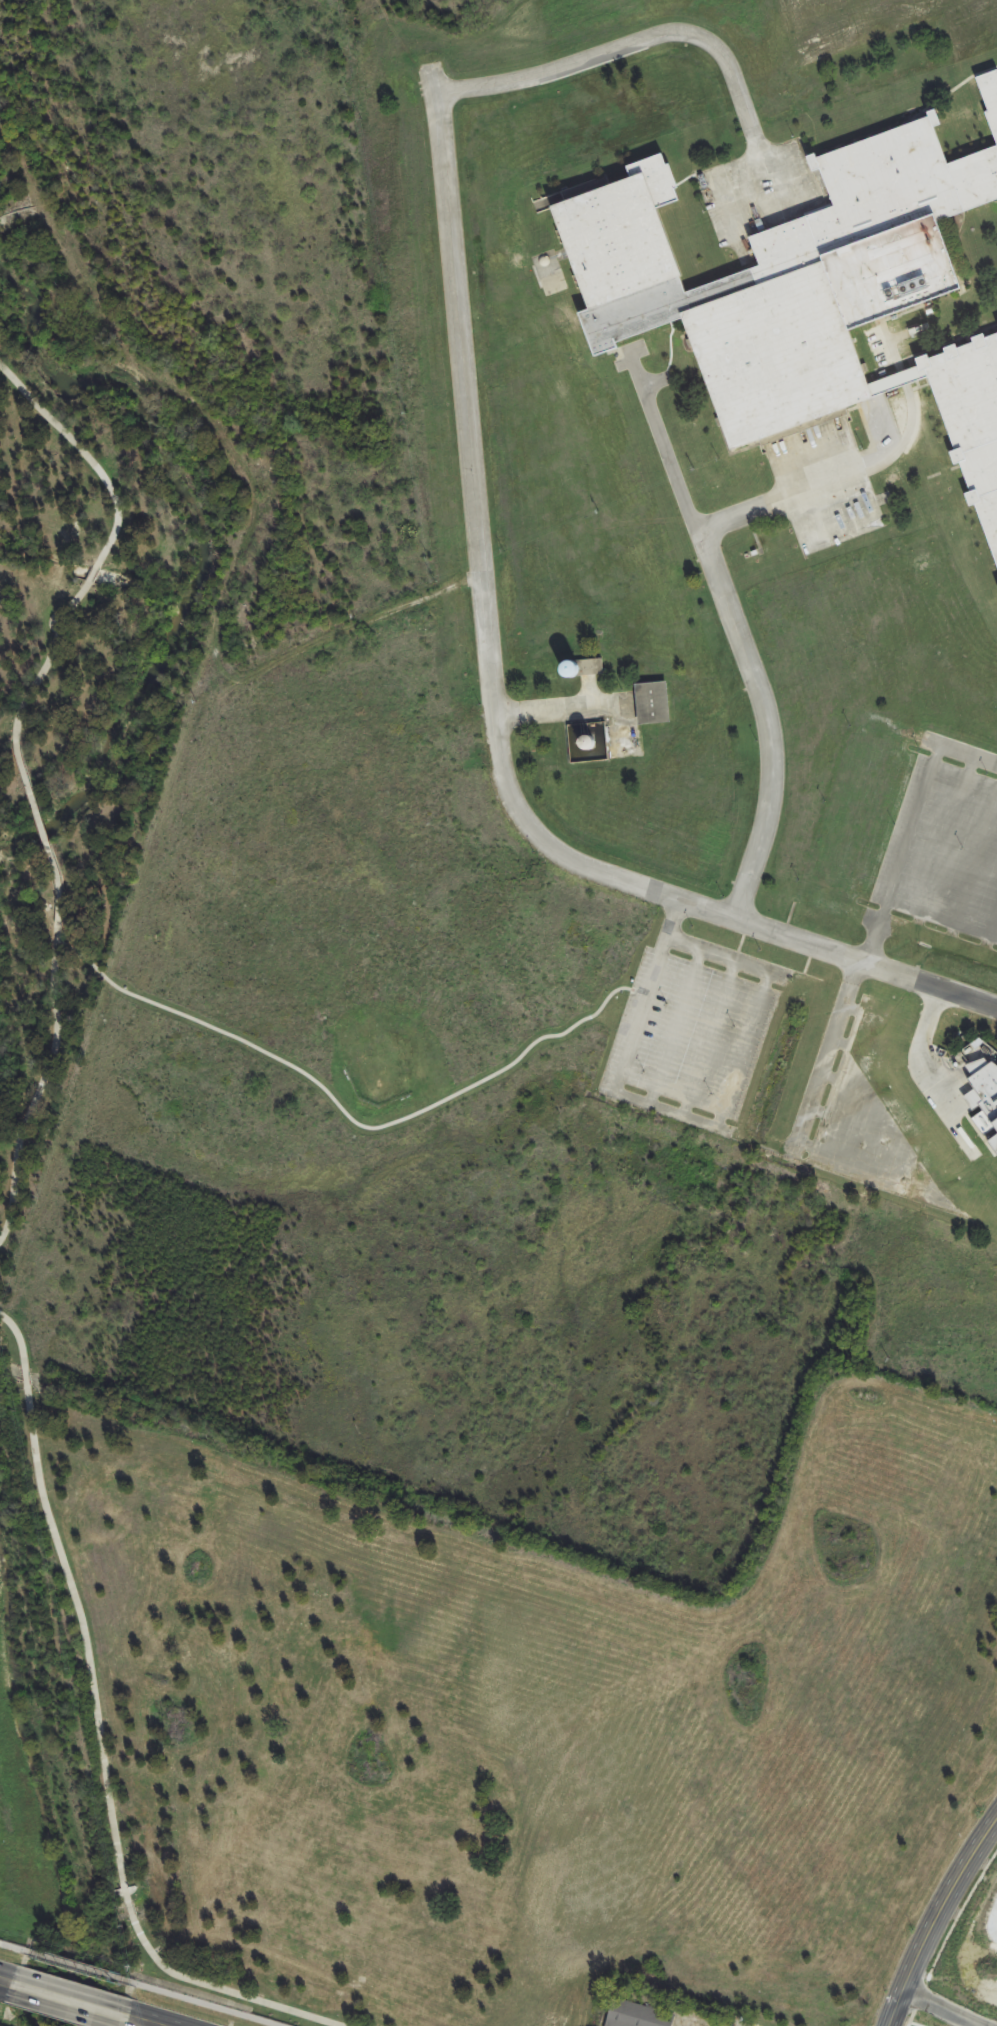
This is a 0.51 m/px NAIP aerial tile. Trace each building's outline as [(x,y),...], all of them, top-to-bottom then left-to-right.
[(977,77),(996,144),(996,71),(977,77)] [(948,163),(935,119),(817,155),(838,226),(680,274),(660,208),(681,202),(670,165),(552,200),(597,350),(688,323),(726,447),(937,383),(996,582),(996,148),(948,163)] [(570,679),(573,679),(576,678),(578,677),(580,674),(582,672),(582,668),(581,665),(579,663),(576,661),(573,660),(570,661),(567,662),(565,664),(564,666),(563,669),(563,672),(565,675),(567,677),(570,679)] [(582,676),(604,676),(604,661),(582,661),(582,676)] [(637,683),(640,724),(673,722),(670,681),(637,683)] [(585,753),(588,753),(591,753),(594,751),(596,749),(597,746),(597,742),(596,739),(595,737),(592,735),(589,734),(586,735),(583,736),(581,738),(579,740),(579,743),(579,746),(580,749),(582,751),(585,753)] [(969,1078),(976,1090),(966,1096),(978,1116),(979,1115),(996,1145),(996,1060),(969,1078)] [(676,2013),(613,1999),(607,2025),(673,2025),(676,2013)]
